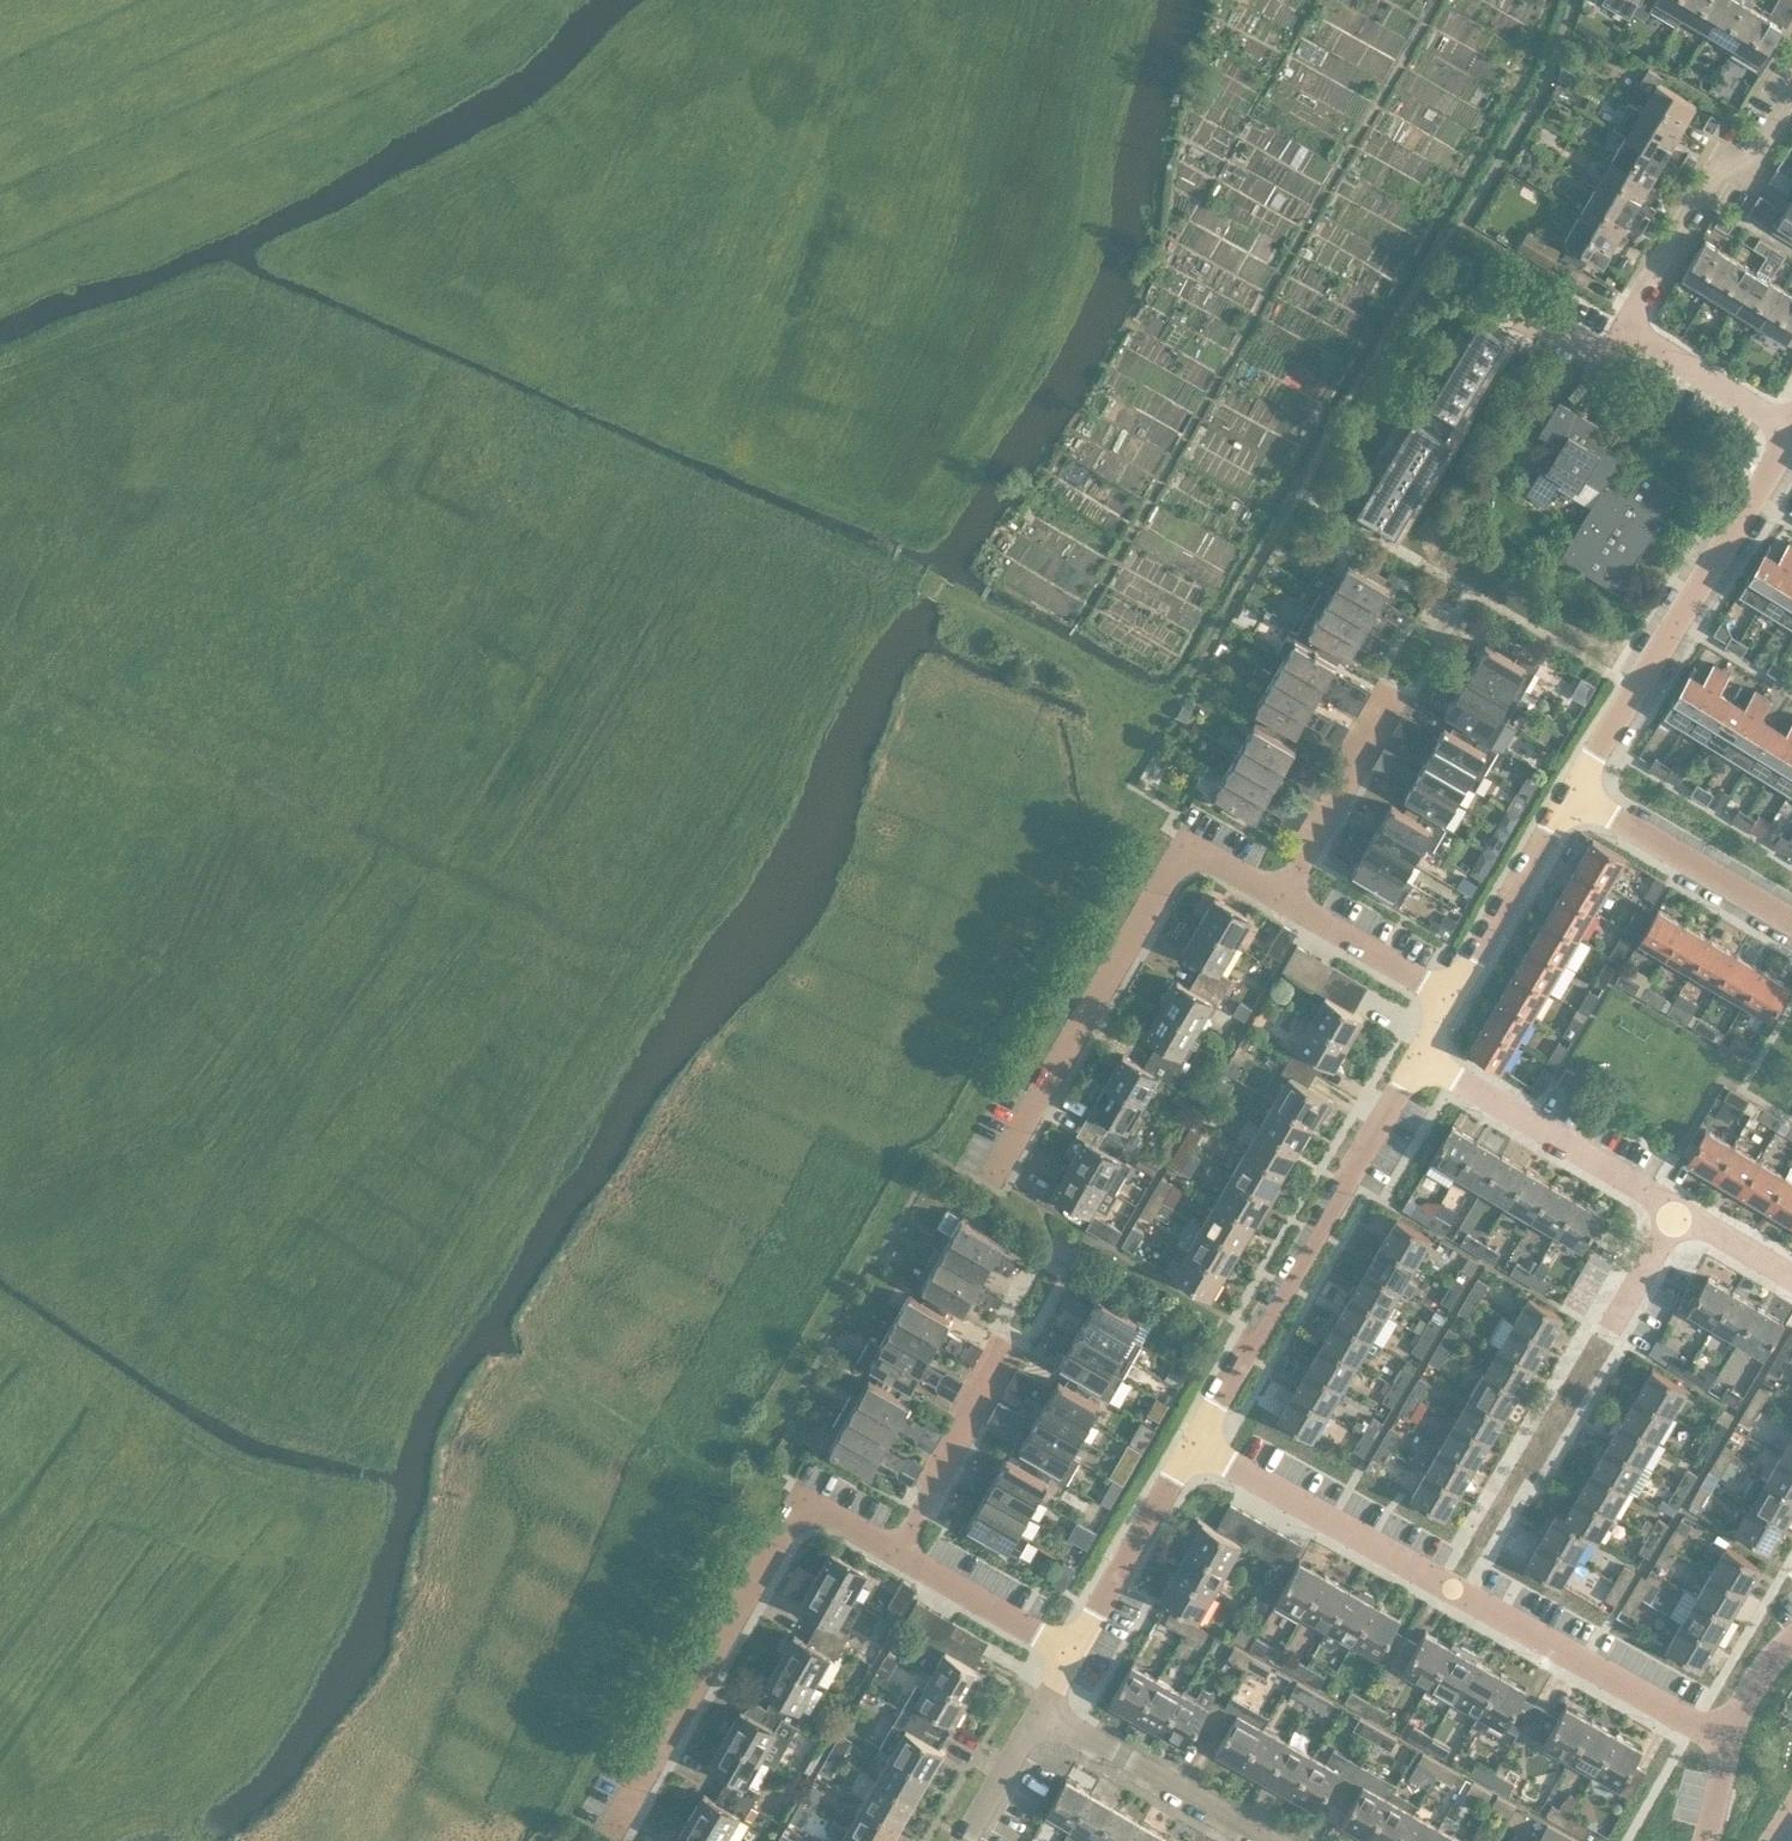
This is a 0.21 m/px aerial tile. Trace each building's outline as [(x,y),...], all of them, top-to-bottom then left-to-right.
[(1604,2),(1629,17),(1632,12),(1639,0),(1605,0),(1604,2)] [(1654,2),(1650,9),(1676,24),(1678,21),(1679,21),(1681,18),(1691,0),(1651,0),(1654,2)] [(1681,18),(1707,33),(1726,0),(1691,0),(1681,18)] [(1742,0),(1726,0),(1707,33),(1732,48),(1756,8),(1742,0)] [(1760,72),(1776,46),(1771,44),(1782,26),(1786,28),(1791,18),(1791,0),(1778,0),(1773,9),(1773,12),(1775,13),(1772,18),(1756,8),(1732,48),(1729,54),(1760,72)] [(1698,72),(1687,66),(1681,76),(1692,82),(1698,72)] [(1576,75),(1566,69),(1561,78),(1572,84),(1576,75)] [(1648,69),(1640,83),(1643,93),(1649,96),(1641,110),(1679,132),(1695,105),(1657,83),(1661,76),(1648,69)] [(1708,91),(1715,95),(1721,87),(1713,82),(1708,91)] [(1742,102),(1731,96),(1726,103),(1738,110),(1742,102)] [(1628,102),(1612,128),(1625,136),(1664,158),(1679,132),(1641,110),(1628,102)] [(1712,133),(1719,120),(1710,115),(1702,128),(1712,133)] [(1649,184),(1664,158),(1625,136),(1610,161),(1649,184)] [(1784,156),(1791,161),(1791,143),(1784,156)] [(1679,168),(1688,173),(1696,159),(1687,154),(1679,168)] [(1784,156),(1776,168),(1786,174),(1791,163),(1791,161),(1784,156)] [(1610,161),(1595,187),(1633,210),(1649,184),(1610,161)] [(1688,173),(1679,168),(1672,180),(1681,186),(1688,173)] [(1579,213),(1618,236),(1633,210),(1595,187),(1579,213)] [(1759,195),(1747,214),(1761,223),(1773,204),(1759,195)] [(1773,230),(1787,239),(1791,242),(1791,197),(1776,222),(1777,223),(1773,230)] [(1649,219),(1658,225),(1666,212),(1656,206),(1649,219)] [(1569,244),(1562,256),(1581,267),(1588,254),(1603,263),(1618,236),(1579,213),(1564,240),(1569,244)] [(1728,233),(1733,223),(1720,215),(1715,225),(1728,233)] [(1658,225),(1649,219),(1641,232),(1651,238),(1658,225)] [(1544,247),(1546,243),(1527,232),(1517,249),(1549,267),(1556,254),(1544,247)] [(1753,248),(1766,256),(1772,247),(1758,239),(1753,248)] [(1708,295),(1732,256),(1705,240),(1681,279),(1708,295)] [(1733,310),(1758,326),(1782,287),(1770,279),(1779,264),(1785,255),(1772,247),(1766,256),(1757,271),(1733,310)] [(1708,295),(1733,310),(1757,271),(1732,256),(1708,295)] [(1627,277),(1635,264),(1626,258),(1618,271),(1627,277)] [(1782,287),(1758,326),(1791,347),(1791,293),(1782,287)] [(1456,421),(1505,339),(1490,330),(1478,323),(1428,404),(1425,403),(1414,420),(1413,420),(1356,513),(1394,536),(1451,443),(1445,440),(1456,421)] [(1541,467),(1526,491),(1547,504),(1557,488),(1590,509),(1606,484),(1623,456),(1590,436),(1597,425),(1559,401),(1539,434),(1561,448),(1547,471),(1541,467)] [(1653,455),(1641,475),(1653,482),(1691,506),(1707,480),(1677,462),(1686,447),(1657,429),(1645,450),(1653,455)] [(1618,493),(1605,513),(1634,531),(1646,513),(1676,531),(1691,506),(1653,482),(1639,506),(1618,493)] [(1596,547),(1582,571),(1632,602),(1647,576),(1617,558),(1626,544),(1598,526),(1588,542),(1596,547)] [(1760,605),(1781,618),(1791,600),(1791,545),(1787,542),(1781,552),(1789,558),(1760,605)] [(1763,553),(1739,592),(1760,605),(1789,558),(1781,552),(1768,545),(1763,553)] [(1348,564),(1338,580),(1388,610),(1391,605),(1383,600),(1390,588),(1384,584),(1388,577),(1364,563),(1353,556),(1348,564)] [(1557,592),(1549,605),(1577,623),(1586,609),(1616,627),(1632,602),(1582,571),(1567,594),(1559,589),(1557,592)] [(1329,575),(1320,592),(1329,597),(1370,622),(1376,611),(1394,622),(1402,626),(1408,615),(1401,610),(1391,605),(1388,610),(1338,580),(1329,575)] [(1320,592),(1310,608),(1319,613),(1368,643),(1364,650),(1374,656),(1382,660),(1390,646),(1382,642),(1364,631),(1370,622),(1329,597),(1320,592)] [(1791,625),(1791,600),(1781,618),(1791,625)] [(1310,608),(1296,632),(1311,641),(1341,658),(1347,662),(1351,655),(1356,645),(1364,650),(1368,643),(1319,613),(1310,608)] [(1274,621),(1274,620),(1264,613),(1261,619),(1268,623),(1270,619),(1274,621)] [(1290,629),(1276,652),(1285,657),(1335,687),(1339,681),(1349,686),(1345,693),(1365,704),(1372,691),(1351,679),(1350,680),(1341,675),(1333,677),(1330,676),(1337,664),(1341,658),(1311,641),(1296,632),(1290,629)] [(1732,651),(1738,640),(1730,635),(1724,646),(1732,651)] [(1738,640),(1732,651),(1740,656),(1747,646),(1738,640)] [(1467,656),(1524,690),(1538,666),(1495,641),(1492,647),(1485,643),(1479,654),(1471,650),(1467,656)] [(1461,644),(1453,657),(1471,668),(1465,677),(1514,706),(1524,690),(1467,656),(1471,650),(1461,644)] [(1338,704),(1357,715),(1358,716),(1365,704),(1345,693),(1349,686),(1339,681),(1335,687),(1285,657),(1275,673),(1317,698),(1323,689),(1341,699),(1338,704)] [(1772,661),(1766,672),(1773,677),(1780,666),(1772,661)] [(1685,728),(1685,729),(1706,741),(1730,701),(1718,693),(1730,674),(1713,664),(1706,675),(1714,680),(1685,728)] [(1780,666),(1773,677),(1782,682),(1788,671),(1780,666)] [(1275,673),(1266,690),(1316,720),(1311,727),(1321,733),(1329,719),(1312,709),(1317,698),(1275,673)] [(1688,675),(1663,715),(1685,728),(1714,680),(1706,675),(1701,683),(1688,675)] [(1434,689),(1444,695),(1447,689),(1505,722),(1514,706),(1465,677),(1460,687),(1441,677),(1434,689)] [(1442,717),(1448,721),(1491,746),(1505,722),(1447,689),(1444,695),(1452,700),(1442,717)] [(1264,721),(1287,734),(1291,728),(1298,732),(1303,722),(1311,727),(1316,720),(1266,690),(1255,707),(1268,715),(1264,721)] [(1727,754),(1747,766),(1772,726),(1760,719),(1771,700),(1755,690),(1748,701),(1756,706),(1727,754)] [(1706,741),(1727,754),(1756,706),(1748,701),(1744,709),(1730,701),(1706,741)] [(1176,716),(1185,722),(1191,711),(1182,706),(1176,716)] [(1254,724),(1244,741),(1295,771),(1298,765),(1289,759),(1295,749),(1283,742),(1287,734),(1264,721),(1258,717),(1254,724)] [(1491,746),(1448,721),(1438,738),(1429,733),(1426,739),(1484,773),(1497,749),(1491,746)] [(1768,779),(1791,740),(1791,728),(1789,726),(1784,734),(1772,726),(1747,766),(1768,779)] [(1431,751),(1425,761),(1466,785),(1474,790),(1484,773),(1426,739),(1429,733),(1420,728),(1413,741),(1431,751)] [(1768,779),(1789,792),(1791,787),(1791,740),(1768,779)] [(1244,741),(1234,758),(1276,782),(1282,772),(1299,783),(1303,776),(1307,770),(1298,765),(1295,771),(1244,741)] [(1378,755),(1396,766),(1399,761),(1398,754),(1383,747),(1378,755)] [(1234,758),(1224,774),(1275,804),(1271,810),(1280,816),(1284,809),(1288,802),(1270,792),(1276,782),(1234,758)] [(1657,774),(1663,764),(1655,758),(1648,768),(1657,774)] [(1394,774),(1403,779),(1407,772),(1456,801),(1466,785),(1425,761),(1419,771),(1402,761),(1394,774)] [(1671,768),(1665,778),(1677,786),(1687,771),(1674,763),(1671,768)] [(1663,764),(1657,774),(1665,778),(1671,768),(1663,764)] [(1408,804),(1442,824),(1456,801),(1407,772),(1403,779),(1411,784),(1405,795),(1411,799),(1408,804)] [(1263,805),(1271,810),(1275,804),(1224,774),(1211,797),(1253,822),(1256,816),(1257,816),(1263,805)] [(1380,775),(1375,785),(1384,790),(1389,781),(1380,775)] [(1523,783),(1518,792),(1528,798),(1533,789),(1523,783)] [(1696,784),(1690,794),(1700,800),(1706,790),(1696,784)] [(1718,787),(1707,804),(1718,811),(1729,794),(1718,787)] [(1713,794),(1706,790),(1700,800),(1706,804),(1713,794)] [(1413,862),(1423,846),(1373,816),(1377,810),(1368,804),(1360,819),(1377,829),(1372,838),(1413,862)] [(1442,824),(1408,804),(1404,812),(1392,804),(1386,815),(1377,810),(1373,816),(1423,846),(1432,851),(1446,826),(1442,824)] [(1509,805),(1507,809),(1518,815),(1521,811),(1509,805)] [(1284,809),(1280,816),(1282,822),(1288,825),(1294,815),(1284,809)] [(1740,825),(1747,815),(1737,810),(1731,820),(1740,825)] [(1748,830),(1753,822),(1754,819),(1747,815),(1740,825),(1748,830)] [(1500,821),(1497,825),(1509,832),(1511,827),(1500,821)] [(1769,824),(1763,834),(1776,842),(1780,835),(1782,832),(1769,824)] [(1413,862),(1372,838),(1366,848),(1341,834),(1333,847),(1349,856),(1354,849),(1404,879),(1413,862)] [(1776,842),(1773,846),(1788,854),(1791,848),(1791,842),(1780,835),(1776,842)] [(1609,886),(1625,859),(1593,840),(1577,867),(1609,886)] [(1486,845),(1484,849),(1495,855),(1497,851),(1486,845)] [(1398,908),(1398,907),(1412,883),(1404,879),(1354,849),(1349,856),(1358,862),(1348,879),(1398,908)] [(1473,866),(1469,873),(1472,874),(1481,880),(1485,873),(1473,866)] [(1594,912),(1609,886),(1577,867),(1562,892),(1594,912)] [(1462,876),(1456,886),(1462,890),(1472,896),(1478,885),(1462,876)] [(1653,902),(1665,883),(1655,877),(1644,896),(1653,902)] [(1579,938),(1594,912),(1562,892),(1546,919),(1579,938)] [(1198,927),(1234,948),(1251,918),(1215,898),(1198,927)] [(1640,941),(1666,956),(1685,924),(1659,908),(1640,941)] [(1645,915),(1636,910),(1624,930),(1634,936),(1645,915)] [(1443,915),(1435,929),(1448,937),(1456,922),(1443,915)] [(1564,964),(1579,938),(1546,919),(1531,944),(1564,964)] [(1268,951),(1281,958),(1291,941),(1296,931),(1284,924),(1268,951)] [(1685,924),(1666,956),(1693,972),(1711,939),(1685,924)] [(1220,972),(1234,948),(1198,927),(1183,953),(1204,965),(1196,978),(1223,993),(1225,994),(1234,980),(1220,972)] [(1618,962),(1630,942),(1620,936),(1608,955),(1618,962)] [(1737,955),(1711,939),(1693,972),(1718,987),(1737,955)] [(1564,964),(1531,944),(1516,970),(1548,990),(1564,964)] [(1283,972),(1295,979),(1310,953),(1298,946),(1283,972)] [(1295,979),(1307,985),(1322,960),(1310,953),(1295,979)] [(1718,987),(1744,1003),(1763,970),(1737,955),(1718,987)] [(1327,979),(1334,967),(1322,960),(1307,985),(1320,993),(1327,979)] [(1603,988),(1615,968),(1604,962),(1593,982),(1603,988)] [(1327,979),(1361,998),(1368,986),(1334,967),(1327,979)] [(1500,997),(1532,1016),(1548,990),(1516,970),(1500,997)] [(1763,970),(1744,1003),(1771,1019),(1790,986),(1763,970)] [(1620,972),(1615,982),(1634,993),(1639,983),(1620,972)] [(1164,1004),(1160,1011),(1195,1030),(1196,1031),(1206,1014),(1210,1017),(1217,1005),(1223,993),(1196,978),(1190,988),(1177,981),(1169,996),(1166,995),(1163,996),(1162,999),(1162,1003),(1164,1004)] [(1348,1042),(1363,1017),(1353,1011),(1361,998),(1327,979),(1320,993),(1326,996),(1311,1021),(1348,1042)] [(1659,1008),(1665,998),(1646,987),(1641,997),(1659,1008)] [(1599,995),(1589,989),(1577,1008),(1587,1014),(1599,995)] [(1269,997),(1261,1010),(1272,1016),(1279,1003),(1269,997)] [(1485,1023),(1517,1043),(1532,1016),(1500,997),(1485,1023)] [(1667,1012),(1686,1024),(1692,1014),(1672,1003),(1667,1012)] [(1182,1055),(1196,1031),(1160,1011),(1145,1036),(1158,1043),(1150,1057),(1179,1074),(1188,1059),(1182,1055)] [(1572,1041),(1583,1022),(1573,1016),(1562,1035),(1572,1041)] [(1693,1028),(1712,1039),(1718,1030),(1699,1018),(1693,1028)] [(1334,1068),(1348,1042),(1311,1021),(1289,1059),(1315,1073),(1322,1061),(1334,1068)] [(1469,1050),(1501,1069),(1517,1043),(1485,1023),(1469,1050)] [(1733,1038),(1727,1048),(1746,1059),(1752,1049),(1733,1038)] [(1568,1048),(1557,1042),(1546,1060),(1557,1066),(1568,1048)] [(1142,1106),(1158,1077),(1172,1085),(1179,1074),(1150,1057),(1144,1068),(1123,1055),(1106,1085),(1142,1106)] [(1289,1076),(1274,1101),(1312,1123),(1317,1126),(1324,1114),(1319,1111),(1326,1098),(1331,1101),(1332,1100),(1307,1086),(1315,1073),(1289,1059),(1282,1072),(1289,1076)] [(1244,1069),(1231,1061),(1224,1073),(1237,1080),(1244,1069)] [(1556,1083),(1573,1093),(1583,1077),(1565,1067),(1556,1083)] [(1531,1087),(1541,1093),(1553,1074),(1542,1068),(1531,1087)] [(1231,1085),(1220,1079),(1210,1097),(1220,1103),(1231,1085)] [(1106,1085),(1092,1109),(1112,1121),(1103,1135),(1133,1152),(1140,1139),(1141,1137),(1135,1134),(1149,1110),(1142,1106),(1106,1085)] [(1742,1109),(1748,1100),(1729,1089),(1723,1098),(1742,1109)] [(1199,1116),(1209,1122),(1220,1103),(1210,1097),(1199,1116)] [(1260,1126),(1298,1147),(1312,1123),(1274,1101),(1260,1126)] [(1188,1109),(1179,1104),(1171,1118),(1179,1123),(1188,1109)] [(1776,1130),(1782,1120),(1763,1108),(1757,1119),(1776,1130)] [(1789,1124),(1783,1134),(1791,1139),(1791,1126),(1789,1124)] [(1283,1172),(1298,1147),(1260,1126),(1246,1150),(1283,1172)] [(1432,1160),(1457,1175),(1477,1141),(1452,1127),(1432,1160)] [(1201,1134),(1191,1128),(1181,1146),(1191,1152),(1201,1134)] [(1687,1162),(1713,1177),(1732,1145),(1706,1130),(1687,1162)] [(1169,1148),(1176,1137),(1166,1131),(1159,1142),(1169,1148)] [(1069,1167),(1104,1188),(1114,1193),(1130,1166),(1126,1163),(1133,1152),(1103,1135),(1098,1145),(1086,1138),(1085,1139),(1069,1167)] [(1502,1156),(1477,1141),(1457,1175),(1482,1190),(1502,1156)] [(1758,1160),(1732,1145),(1713,1177),(1739,1192),(1758,1160)] [(1170,1166),(1179,1171),(1186,1159),(1191,1152),(1181,1146),(1170,1166)] [(1278,1181),(1283,1172),(1246,1150),(1231,1175),(1269,1197),(1273,1200),(1283,1183),(1278,1181)] [(1191,1152),(1186,1159),(1196,1165),(1200,1158),(1191,1152)] [(1157,1166),(1139,1155),(1134,1164),(1152,1175),(1157,1166)] [(1482,1190),(1506,1204),(1526,1171),(1502,1156),(1482,1190)] [(1766,1208),(1785,1176),(1758,1160),(1739,1192),(1766,1208)] [(1054,1193),(1053,1194),(1088,1214),(1093,1206),(1104,1188),(1069,1167),(1064,1164),(1055,1178),(1061,1181),(1054,1193)] [(1506,1204),(1532,1219),(1551,1185),(1526,1171),(1506,1204)] [(1766,1208),(1791,1223),(1791,1175),(1787,1172),(1785,1176),(1766,1208)] [(1264,1205),(1269,1197),(1231,1175),(1216,1200),(1254,1222),(1258,1225),(1268,1208),(1264,1205)] [(1172,1184),(1163,1178),(1152,1196),(1161,1202),(1172,1184)] [(1556,1234),(1577,1200),(1551,1185),(1532,1219),(1556,1234)] [(1140,1216),(1150,1221),(1161,1202),(1152,1196),(1140,1216)] [(1239,1247),(1254,1222),(1216,1200),(1202,1226),(1239,1247)] [(1577,1200),(1556,1234),(1582,1249),(1602,1216),(1577,1200)] [(1427,1225),(1433,1214),(1417,1204),(1410,1215),(1427,1225)] [(947,1211),(937,1228),(945,1233),(1001,1265),(1006,1258),(996,1252),(1007,1233),(966,1209),(960,1218),(947,1211)] [(1087,1228),(1098,1235),(1114,1244),(1122,1230),(1095,1214),(1087,1228)] [(1433,1214),(1427,1225),(1443,1234),(1449,1224),(1433,1214)] [(1397,1220),(1382,1244),(1416,1264),(1430,1240),(1397,1220)] [(1202,1226),(1188,1250),(1225,1272),(1239,1247),(1202,1226)] [(1121,1245),(1126,1248),(1133,1252),(1143,1233),(1132,1227),(1121,1245)] [(945,1233),(936,1249),(983,1276),(989,1265),(1007,1275),(1014,1263),(1006,1258),(1001,1265),(945,1233)] [(1476,1254),(1483,1243),(1466,1233),(1460,1244),(1476,1254)] [(1483,1243),(1476,1254),(1493,1264),(1500,1253),(1483,1243)] [(1382,1244),(1367,1270),(1410,1295),(1416,1284),(1407,1279),(1416,1264),(1382,1244)] [(1180,1245),(1172,1258),(1180,1263),(1173,1275),(1210,1298),(1225,1272),(1188,1250),(1180,1245)] [(936,1249),(926,1266),(982,1298),(979,1304),(988,1308),(995,1296),(977,1285),(983,1276),(936,1249)] [(1538,1264),(1531,1260),(1526,1269),(1533,1273),(1538,1264)] [(1526,1283),(1533,1273),(1516,1263),(1509,1273),(1526,1283)] [(926,1266),(913,1289),(924,1295),(949,1309),(953,1303),(964,1309),(970,1298),(979,1304),(982,1298),(926,1266)] [(1449,1284),(1460,1291),(1470,1274),(1459,1268),(1449,1284)] [(1367,1270),(1352,1294),(1386,1314),(1396,1320),(1411,1295),(1410,1295),(1367,1270)] [(1533,1273),(1526,1283),(1543,1293),(1549,1282),(1533,1273)] [(1713,1325),(1732,1292),(1707,1277),(1687,1310),(1713,1325)] [(1467,1295),(1477,1301),(1487,1284),(1476,1278),(1467,1295)] [(1460,1291),(1449,1284),(1439,1301),(1450,1308),(1460,1291)] [(1083,1303),(1080,1309),(1141,1345),(1151,1327),(1140,1320),(1144,1313),(1102,1290),(1098,1296),(1092,1307),(1083,1303)] [(1713,1325),(1737,1340),(1757,1307),(1732,1292),(1713,1325)] [(1067,1293),(1059,1306),(1066,1310),(1084,1321),(1078,1332),(1131,1362),(1141,1345),(1080,1309),(1083,1303),(1074,1297),(1067,1293)] [(1338,1319),(1371,1339),(1386,1314),(1352,1294),(1338,1319)] [(949,1309),(924,1295),(921,1302),(909,1295),(898,1313),(949,1342),(953,1335),(944,1330),(951,1319),(945,1316),(949,1309)] [(1477,1301),(1467,1295),(1457,1311),(1467,1318),(1477,1301)] [(1529,1298),(1514,1323),(1548,1343),(1562,1318),(1529,1298)] [(1782,1322),(1757,1307),(1737,1340),(1762,1355),(1782,1322)] [(898,1313),(889,1330),(930,1354),(937,1342),(954,1352),(961,1340),(953,1335),(949,1342),(898,1313)] [(1420,1334),(1431,1340),(1441,1324),(1430,1317),(1420,1334)] [(1357,1363),(1371,1339),(1338,1319),(1323,1343),(1357,1363)] [(1533,1368),(1548,1343),(1514,1323),(1499,1348),(1533,1368)] [(1437,1344),(1448,1351),(1458,1334),(1447,1327),(1437,1344)] [(889,1330),(879,1346),(929,1375),(926,1381),(935,1386),(942,1373),(925,1363),(930,1354),(889,1330)] [(1055,1330),(1048,1344),(1057,1349),(1060,1343),(1122,1378),(1131,1362),(1078,1332),(1073,1340),(1055,1330)] [(1431,1340),(1420,1334),(1410,1351),(1421,1358),(1431,1340)] [(1787,1359),(1791,1352),(1791,1339),(1787,1336),(1777,1353),(1787,1359)] [(916,1389),(912,1386),(918,1376),(926,1381),(929,1375),(879,1346),(868,1340),(855,1364),(878,1377),(901,1391),(902,1390),(912,1396),(916,1389)] [(1059,1364),(1055,1371),(1066,1377),(1091,1392),(1109,1402),(1122,1378),(1060,1343),(1057,1349),(1065,1353),(1059,1364)] [(1192,1363),(1200,1349),(1190,1343),(1182,1357),(1192,1363)] [(1309,1368),(1342,1388),(1357,1363),(1323,1343),(1309,1368)] [(1448,1351),(1437,1344),(1428,1361),(1438,1367),(1448,1351)] [(1499,1348),(1484,1373),(1518,1393),(1533,1368),(1499,1348)] [(1787,1359),(1777,1353),(1768,1370),(1778,1376),(1787,1359)] [(1684,1376),(1690,1365),(1673,1355),(1667,1366),(1684,1376)] [(1690,1365),(1684,1376),(1700,1385),(1706,1374),(1690,1365)] [(1391,1384),(1402,1390),(1412,1374),(1400,1367),(1391,1384)] [(1294,1393),(1327,1413),(1342,1388),(1309,1368),(1294,1393)] [(1651,1371),(1637,1395),(1670,1415),(1684,1391),(1651,1371)] [(1469,1397),(1503,1417),(1518,1393),(1484,1373),(1469,1397)] [(869,1379),(858,1397),(909,1426),(913,1419),(903,1413),(910,1402),(899,1396),(901,1391),(878,1377),(875,1382),(869,1379)] [(1091,1392),(1066,1377),(1062,1383),(1056,1380),(1050,1391),(1041,1386),(1038,1392),(1090,1422),(1100,1405),(1088,1398),(1091,1392)] [(1409,1393),(1419,1399),(1428,1383),(1418,1377),(1409,1393)] [(1032,1381),(1025,1393),(1042,1403),(1036,1413),(1081,1439),(1090,1422),(1038,1392),(1041,1386),(1032,1381)] [(1402,1390),(1391,1384),(1381,1401),(1392,1407),(1402,1390)] [(1727,1387),(1721,1398),(1736,1407),(1743,1397),(1727,1387)] [(1749,1402),(1759,1408),(1768,1392),(1758,1387),(1749,1402)] [(851,1393),(841,1410),(890,1438),(896,1427),(914,1438),(922,1424),(913,1419),(909,1426),(858,1397),(851,1393)] [(1312,1439),(1327,1413),(1294,1393),(1278,1419),(1312,1439)] [(1419,1399),(1409,1393),(1398,1411),(1409,1417),(1419,1399)] [(1622,1420),(1655,1440),(1670,1415),(1637,1395),(1622,1420)] [(1488,1442),(1503,1417),(1469,1397),(1455,1421),(1488,1442)] [(1759,1408),(1749,1402),(1739,1420),(1748,1425),(1759,1408)] [(841,1410),(832,1427),(889,1460),(886,1465),(895,1470),(902,1457),(885,1447),(890,1438),(841,1410)] [(1013,1414),(1006,1426),(1015,1431),(1018,1426),(1071,1456),(1081,1439),(1036,1413),(1031,1423),(1013,1414)] [(1362,1434),(1372,1441),(1383,1423),(1372,1417),(1362,1434)] [(1706,1437),(1716,1443),(1727,1425),(1717,1419),(1706,1437)] [(1640,1465),(1655,1440),(1622,1420),(1608,1445),(1640,1465)] [(1141,1421),(1136,1430),(1149,1438),(1155,1429),(1141,1421)] [(1455,1421),(1440,1446),(1474,1466),(1488,1442),(1455,1421)] [(1014,1445),(1010,1452),(1045,1472),(1068,1485),(1082,1462),(1071,1456),(1018,1426),(1015,1431),(1024,1436),(1018,1447),(1014,1445)] [(878,1460),(886,1465),(889,1460),(832,1427),(831,1427),(822,1443),(842,1455),(838,1461),(871,1481),(875,1474),(871,1471),(878,1460)] [(1380,1443),(1390,1449),(1399,1433),(1389,1427),(1380,1443)] [(1372,1441),(1362,1434),(1353,1450),(1363,1456),(1372,1441)] [(1791,1462),(1791,1434),(1780,1454),(1791,1462)] [(1720,1451),(1730,1457),(1739,1442),(1729,1436),(1720,1451)] [(1716,1443),(1706,1437),(1697,1452),(1707,1458),(1716,1443)] [(1365,1468),(1375,1474),(1390,1449),(1380,1443),(1365,1468)] [(1592,1470),(1625,1490),(1640,1465),(1608,1445),(1592,1470)] [(1425,1471),(1459,1491),(1474,1466),(1440,1446),(1425,1471)] [(1730,1457),(1720,1451),(1709,1469),(1719,1475),(1730,1457)] [(999,1468),(990,1464),(986,1472),(1037,1500),(1047,1482),(1042,1479),(1045,1472),(1010,1452),(1007,1459),(1005,1458),(999,1468)] [(1780,1454),(1765,1479),(1791,1496),(1791,1462),(1780,1454)] [(985,1492),(991,1496),(1028,1516),(1037,1500),(986,1472),(990,1464),(981,1458),(974,1472),(991,1482),(985,1492)] [(1676,1487),(1686,1493),(1697,1475),(1687,1469),(1676,1487)] [(1578,1495),(1580,1496),(1611,1514),(1625,1490),(1592,1470),(1578,1495)] [(1425,1471),(1410,1496),(1410,1497),(1443,1517),(1459,1491),(1425,1471)] [(1765,1479),(1755,1473),(1740,1498),(1750,1504),(1784,1525),(1791,1512),(1791,1496),(1765,1479)] [(1714,1485),(1704,1479),(1690,1503),(1700,1509),(1714,1485)] [(1686,1493),(1676,1487),(1667,1502),(1677,1508),(1686,1493)] [(962,1492),(960,1496),(955,1505),(963,1510),(966,1504),(1018,1533),(1028,1516),(991,1496),(985,1492),(980,1502),(962,1492)] [(1611,1514),(1580,1496),(1578,1495),(1563,1519),(1589,1535),(1596,1539),(1611,1514)] [(962,1523),(958,1530),(1015,1563),(1029,1539),(1018,1533),(966,1504),(963,1510),(972,1515),(966,1525),(962,1523)] [(1229,1504),(1215,1529),(1228,1537),(1242,1511),(1229,1504)] [(1770,1550),(1784,1525),(1750,1504),(1735,1529),(1770,1550)] [(1239,1543),(1253,1517),(1242,1511),(1228,1537),(1239,1543)] [(1541,1539),(1575,1559),(1589,1535),(1563,1519),(1556,1515),(1541,1539)] [(1239,1543),(1240,1544),(1250,1549),(1265,1524),(1253,1517),(1239,1543)] [(1647,1536),(1657,1542),(1668,1524),(1658,1518),(1647,1536)] [(1194,1538),(1188,1548),(1226,1569),(1240,1544),(1239,1543),(1228,1537),(1215,1529),(1198,1519),(1189,1535),(1194,1538)] [(1089,1547),(1096,1533),(1079,1523),(1071,1537),(1089,1547)] [(1265,1524),(1250,1549),(1262,1556),(1277,1530),(1265,1524)] [(1675,1528),(1665,1545),(1676,1551),(1685,1535),(1684,1534),(1675,1528)] [(1277,1530),(1262,1556),(1274,1563),(1289,1537),(1277,1530)] [(1657,1542),(1647,1536),(1638,1551),(1648,1557),(1657,1542)] [(1274,1563),(1286,1570),(1301,1544),(1289,1537),(1274,1563)] [(1541,1539),(1526,1565),(1559,1585),(1575,1559),(1541,1539)] [(1676,1551),(1665,1545),(1655,1562),(1666,1568),(1676,1551)] [(1711,1572),(1745,1592),(1759,1568),(1725,1547),(1711,1572)] [(1174,1573),(1212,1594),(1226,1569),(1188,1548),(1174,1573)] [(815,1579),(850,1600),(867,1572),(831,1551),(815,1579)] [(1299,1562),(1277,1600),(1273,1607),(1298,1621),(1302,1614),(1324,1576),(1299,1562)] [(1614,1583),(1624,1589),(1634,1571),(1624,1565),(1614,1583)] [(1273,1596),(1284,1577),(1282,1576),(1272,1571),(1262,1590),(1273,1596)] [(1729,1618),(1745,1592),(1711,1572),(1696,1597),(1729,1618)] [(1212,1594),(1174,1573),(1159,1599),(1197,1621),(1212,1594)] [(1056,1574),(1050,1583),(1063,1590),(1068,1581),(1056,1574)] [(1631,1592),(1641,1598),(1651,1582),(1640,1575),(1631,1592)] [(1302,1614),(1327,1628),(1348,1590),(1324,1576),(1302,1614)] [(835,1626),(850,1600),(815,1579),(799,1606),(820,1618),(813,1631),(841,1647),(849,1634),(835,1626)] [(887,1606),(900,1614),(916,1587),(902,1580),(887,1606)] [(1648,1586),(1641,1598),(1649,1603),(1653,1597),(1656,1591),(1659,1586),(1651,1582),(1648,1586)] [(1624,1589),(1614,1583),(1604,1598),(1615,1605),(1624,1589)] [(1262,1590),(1251,1609),(1261,1614),(1262,1615),(1273,1596),(1262,1590)] [(1327,1628),(1320,1640),(1333,1647),(1338,1639),(1350,1646),(1353,1642),(1374,1604),(1375,1602),(1374,1597),(1364,1592),(1359,1593),(1358,1595),(1348,1590),(1327,1628)] [(1685,1590),(1670,1616),(1681,1622),(1715,1642),(1729,1618),(1696,1597),(1685,1590)] [(1641,1598),(1631,1592),(1621,1608),(1631,1614),(1641,1598)] [(915,1633),(929,1608),(917,1601),(903,1627),(915,1633)] [(1374,1604),(1353,1642),(1391,1663),(1406,1637),(1392,1630),(1399,1618),(1374,1604)] [(915,1633),(926,1640),(941,1614),(929,1608),(915,1633)] [(1183,1633),(1189,1622),(1171,1612),(1165,1622),(1183,1633)] [(926,1640),(939,1647),(946,1635),(954,1622),(941,1614),(926,1640)] [(946,1635),(981,1654),(988,1642),(954,1622),(946,1635)] [(1189,1622),(1183,1633),(1202,1643),(1208,1632),(1189,1622)] [(1244,1645),(1253,1629),(1241,1622),(1232,1639),(1244,1645)] [(1699,1669),(1715,1642),(1681,1622),(1665,1648),(1699,1669)] [(813,1684),(829,1656),(834,1659),(841,1647),(813,1631),(807,1642),(795,1636),(779,1664),(813,1684)] [(1425,1632),(1417,1644),(1406,1637),(1391,1663),(1383,1676),(1397,1684),(1404,1671),(1428,1684),(1450,1646),(1425,1632)] [(930,1677),(968,1699),(983,1673),(973,1667),(981,1654),(946,1635),(939,1647),(946,1651),(930,1677)] [(1256,1638),(1250,1649),(1268,1659),(1274,1648),(1256,1638)] [(1449,1646),(1428,1684),(1453,1699),(1475,1660),(1478,1655),(1461,1646),(1459,1649),(1451,1645),(1450,1647),(1449,1646)] [(1245,1668),(1251,1657),(1233,1647),(1227,1658),(1245,1668)] [(886,1656),(876,1673),(886,1679),(896,1662),(886,1656)] [(1288,1656),(1282,1667),(1299,1676),(1305,1666),(1288,1656)] [(1251,1657),(1245,1668),(1265,1679),(1271,1668),(1251,1657)] [(1453,1699),(1478,1713),(1500,1674),(1475,1660),(1453,1699)] [(798,1710),(813,1684),(779,1664),(764,1691),(776,1698),(768,1711),(796,1727),(804,1714),(798,1710)] [(1132,1664),(1110,1703),(1135,1717),(1157,1678),(1132,1664)] [(1319,1688),(1325,1677),(1305,1666),(1299,1676),(1319,1688)] [(1478,1713),(1471,1724),(1484,1732),(1489,1724),(1501,1731),(1503,1727),(1515,1734),(1518,1730),(1533,1703),(1521,1696),(1525,1688),(1500,1674),(1478,1713)] [(918,1681),(901,1710),(946,1736),(968,1699),(930,1677),(925,1686),(918,1681)] [(1181,1692),(1157,1678),(1135,1717),(1159,1731),(1181,1692)] [(1296,1682),(1290,1694),(1308,1704),(1314,1692),(1296,1682)] [(1160,1729),(1159,1731),(1185,1745),(1196,1726),(1209,1733),(1223,1707),(1212,1700),(1215,1695),(1201,1687),(1196,1696),(1183,1689),(1181,1692),(1160,1729)] [(1351,1691),(1345,1702),(1363,1713),(1369,1702),(1351,1691)] [(1308,1704),(1327,1715),(1334,1703),(1314,1692),(1308,1704)] [(1223,1707),(1209,1733),(1220,1740),(1214,1750),(1240,1765),(1262,1727),(1267,1717),(1230,1696),(1223,1707)] [(1382,1723),(1388,1712),(1369,1702),(1363,1713),(1382,1723)] [(1533,1703),(1518,1730),(1531,1737),(1569,1758),(1590,1720),(1564,1705),(1558,1717),(1546,1710),(1533,1703)] [(901,1710),(879,1748),(891,1754),(929,1776),(944,1750),(940,1748),(946,1736),(901,1710)] [(741,1711),(726,1738),(759,1757),(774,1766),(796,1727),(768,1711),(762,1722),(741,1711)] [(1360,1719),(1354,1730),(1371,1740),(1377,1728),(1360,1719)] [(1590,1720),(1569,1758),(1593,1772),(1614,1734),(1590,1720)] [(1286,1741),(1262,1727),(1240,1765),(1264,1779),(1286,1741)] [(1414,1727),(1408,1738),(1425,1748),(1431,1737),(1414,1727)] [(1371,1740),(1390,1750),(1396,1739),(1377,1728),(1371,1740)] [(830,1753),(840,1759),(851,1740),(841,1734),(830,1753)] [(1593,1772),(1613,1783),(1610,1787),(1630,1798),(1645,1772),(1632,1764),(1641,1749),(1614,1734),(1593,1772)] [(1444,1758),(1450,1748),(1431,1737),(1425,1748),(1444,1758)] [(744,1785),(759,1757),(726,1738),(710,1766),(731,1778),(724,1790),(751,1806),(758,1793),(744,1785)] [(1264,1779),(1290,1794),(1312,1755),(1286,1741),(1264,1779)] [(1325,1763),(1312,1755),(1290,1794),(1316,1808),(1323,1797),(1335,1804),(1358,1763),(1332,1749),(1325,1763)] [(840,1759),(830,1753),(819,1771),(830,1777),(840,1759)] [(876,1779),(915,1801),(929,1776),(891,1754),(876,1779)] [(1434,1775),(1440,1764),(1422,1754),(1416,1765),(1434,1775)] [(1476,1762),(1470,1773),(1489,1784),(1495,1773),(1476,1762)] [(1341,1822),(1367,1837),(1396,1785),(1358,1763),(1335,1804),(1348,1811),(1341,1822)] [(1440,1764),(1434,1775),(1453,1786),(1459,1775),(1440,1764)] [(1507,1794),(1513,1784),(1495,1773),(1489,1784),(1507,1794)] [(1072,1826),(1091,1792),(1066,1777),(1046,1812),(1072,1826)] [(915,1801),(876,1779),(862,1804),(900,1826),(915,1801)] [(1484,1804),(1491,1793),(1472,1782),(1466,1793),(1484,1804)] [(801,1803),(811,1809),(822,1790),(812,1784),(801,1803)] [(689,1822),(721,1840),(724,1840),(738,1815),(744,1818),(751,1806),(724,1790),(717,1802),(704,1795),(689,1822)] [(1367,1837),(1374,1840),(1397,1840),(1413,1812),(1417,1805),(1392,1791),(1367,1837)] [(1091,1792),(1072,1826),(1096,1840),(1116,1806),(1091,1792)] [(1497,1796),(1490,1807),(1510,1818),(1516,1807),(1497,1796)] [(811,1809),(801,1803),(790,1821),(800,1827),(811,1809)] [(867,1840),(892,1840),(900,1826),(862,1804),(847,1829),(867,1840)] [(1545,1816),(1563,1826),(1569,1815),(1551,1804),(1545,1816)] [(1097,1840),(1129,1840),(1141,1821),(1116,1806),(1096,1840),(1097,1840)] [(1438,1826),(1413,1812),(1397,1840),(1429,1840),(1438,1826)] [(1569,1815),(1563,1826),(1582,1837),(1589,1826),(1569,1815)] [(1166,1835),(1141,1821),(1129,1840),(1162,1840),(1166,1835)] [(689,1822),(678,1840),(721,1840),(689,1822)] [(847,1829),(834,1822),(827,1834),(840,1840),(867,1840),(847,1829)] [(1540,1835),(1539,1835),(1535,1840),(1578,1840),(1547,1823),(1540,1835)] [(1464,1840),(1438,1826),(1429,1840),(1464,1840)]
